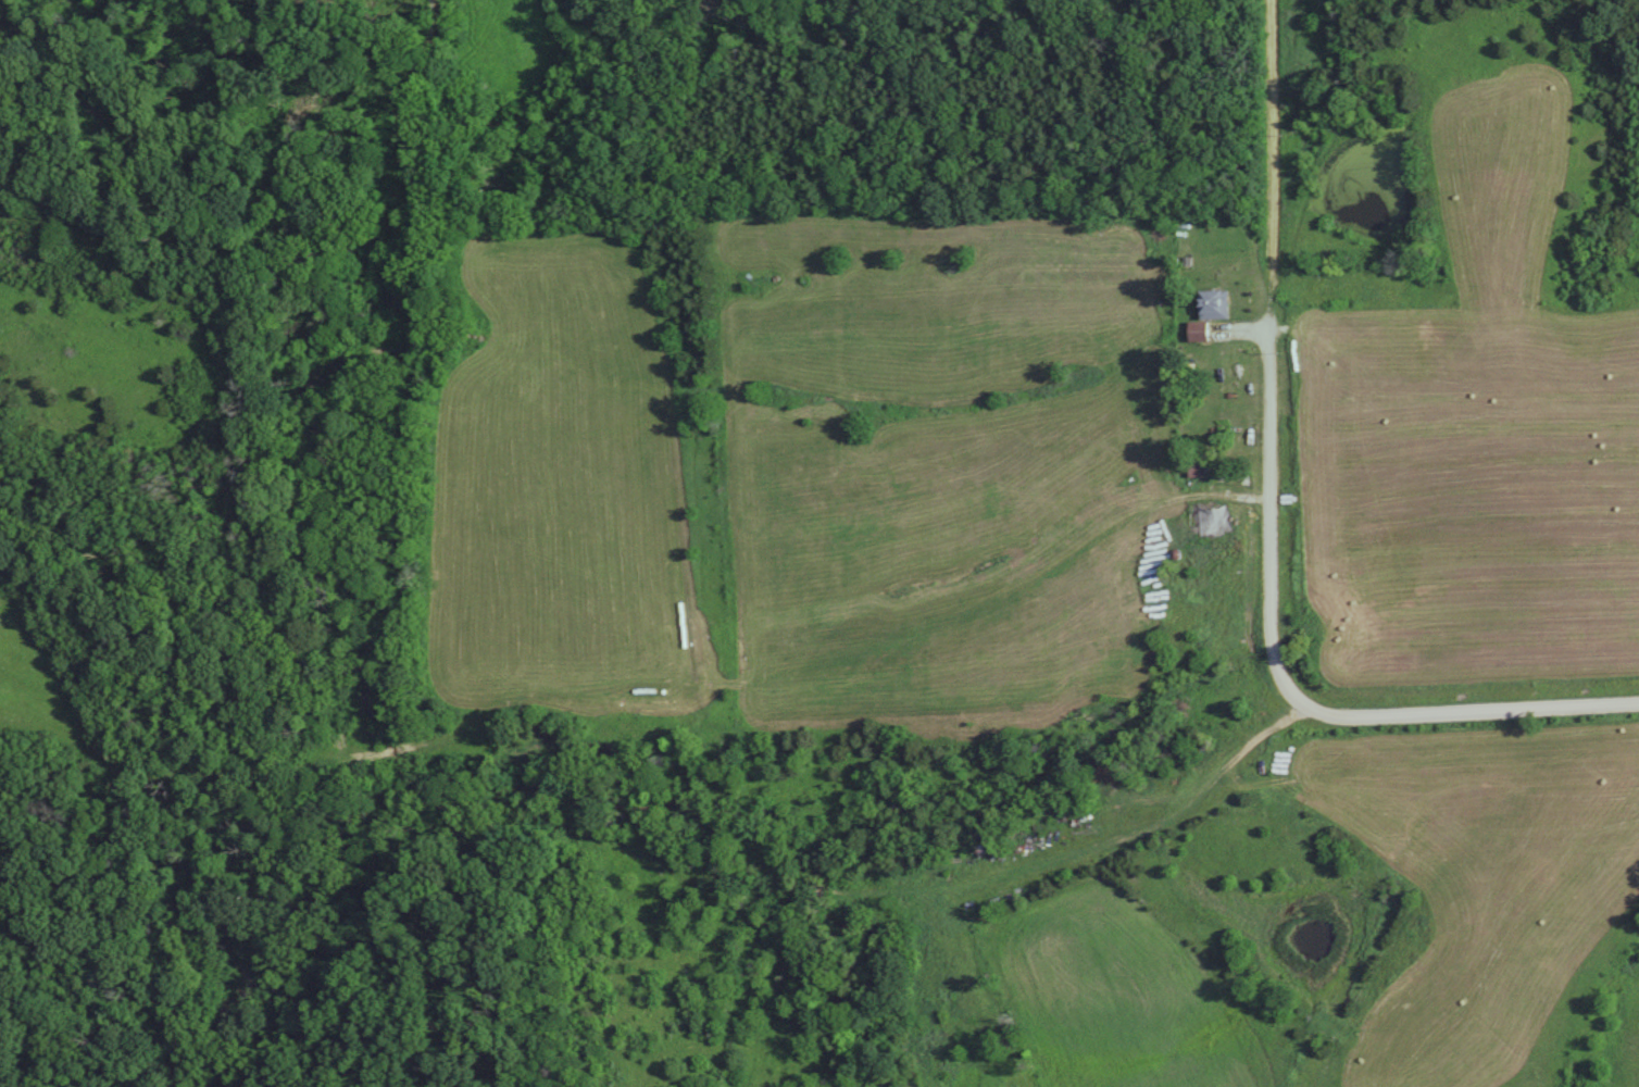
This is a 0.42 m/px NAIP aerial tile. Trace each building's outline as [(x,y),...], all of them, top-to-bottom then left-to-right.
[(1198,290),(1198,318),(1227,318),(1227,290),(1198,290)] [(1188,341),(1207,341),(1206,322),(1187,323),(1188,341)]
